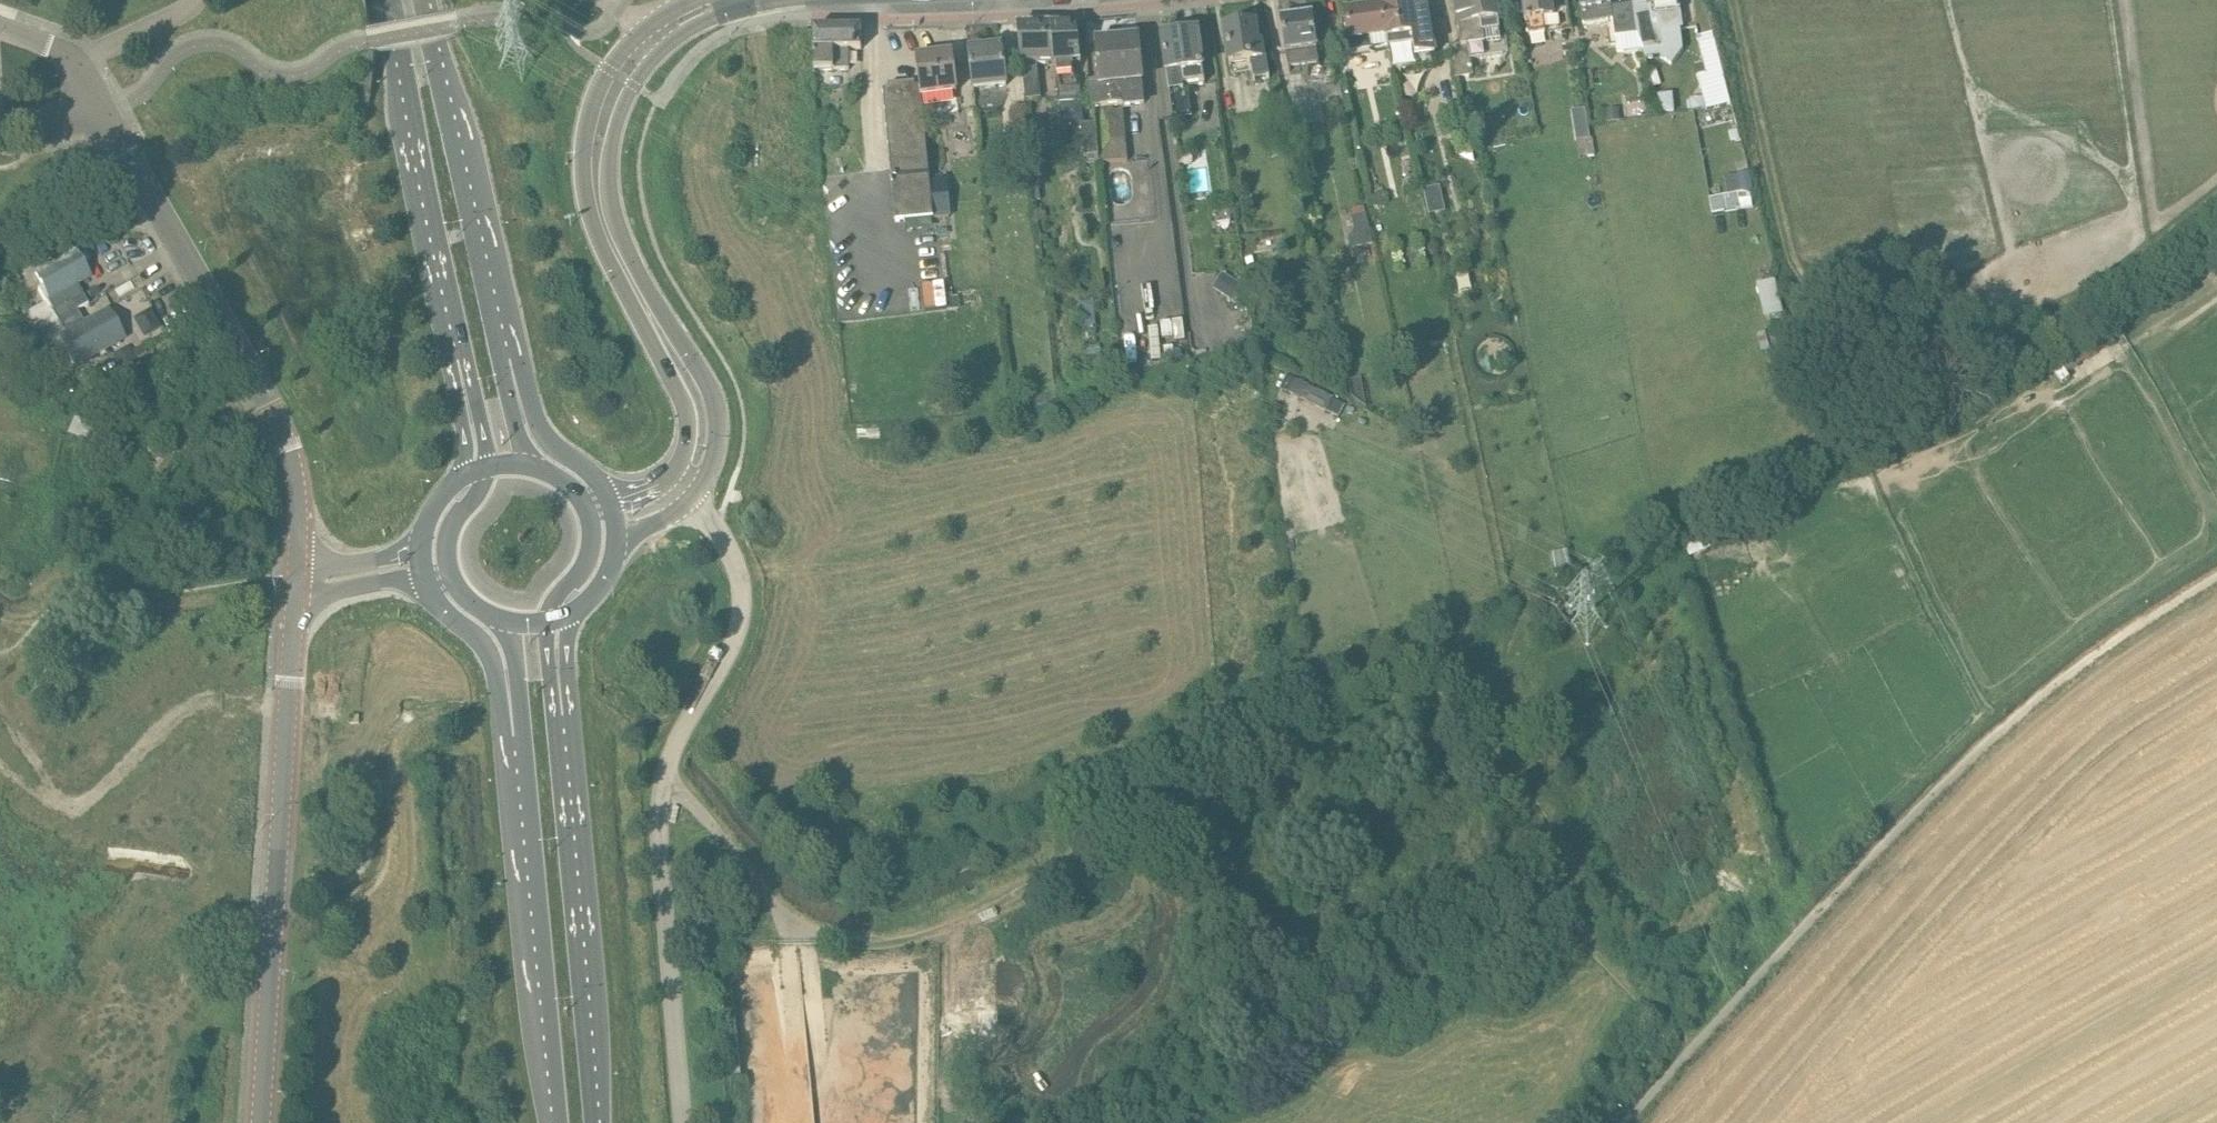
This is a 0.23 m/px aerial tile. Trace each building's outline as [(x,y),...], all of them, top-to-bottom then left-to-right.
[(1498,21),(1495,0),(1454,0),(1459,28),(1460,27),(1463,45),(1451,47),(1456,80),(1474,77),(1472,62),(1509,55),(1506,37),(1500,37),(1498,21)] [(1552,20),(1550,0),(1522,0),(1526,24),(1528,24),(1529,34),(1553,31),(1552,20)] [(1613,21),(1614,28),(1615,38),(1637,34),(1633,4),(1610,7),(1609,0),(1581,0),(1584,25),(1602,23),(1613,21)] [(1633,4),(1637,34),(1646,59),(1660,56),(1673,65),(1683,51),(1681,29),(1684,28),(1679,0),(1650,0),(1650,1),(1633,4)] [(1382,7),(1384,40),(1385,42),(1389,71),(1433,65),(1432,56),(1436,55),(1434,41),(1431,19),(1429,3),(1412,5),(1412,1),(1382,5),(1382,7)] [(1370,42),(1384,40),(1382,7),(1346,12),(1350,45),(1351,54),(1371,51),(1370,42)] [(1316,51),(1311,16),(1282,20),(1288,68),(1319,64),(1317,51),(1316,51)] [(1258,48),(1255,24),(1225,28),(1230,67),(1252,64),(1254,80),(1270,78),(1267,60),(1265,60),(1264,47),(1258,48)] [(1037,65),(1055,65),(1051,26),(1017,26),(1020,65),(1022,65),(1025,99),(1041,97),(1037,65)] [(1051,26),(1055,65),(1059,104),(1076,102),(1082,96),(1080,80),(1074,81),(1072,65),(1081,64),(1079,26),(1051,26)] [(814,71),(850,70),(849,50),(861,50),(861,29),(814,29),(814,71)] [(1205,85),(1197,32),(1161,37),(1167,76),(1169,94),(1184,91),(1183,88),(1205,85)] [(1131,109),(1130,105),(1144,104),(1139,39),(1097,43),(1100,80),(1091,81),(1093,108),(1124,106),(1125,110),(1131,109)] [(1731,104),(1715,43),(1700,46),(1704,63),(1707,74),(1698,76),(1704,99),(1707,110),(1707,111),(1731,104)] [(974,92),(1007,88),(1002,48),(969,52),(974,92)] [(952,54),(917,58),(921,86),(922,96),(956,92),(952,54)] [(921,86),(883,90),(896,222),(934,218),(930,177),(922,96),(921,86)] [(1673,96),(1658,96),(1664,112),(1673,111),(1673,96)] [(1691,111),(1707,110),(1704,99),(1691,100),(1691,111)] [(1015,139),(1030,137),(1026,106),(1011,107),(1015,139)] [(1128,161),(1126,132),(1124,108),(1094,111),(1095,122),(1095,124),(1096,135),(1099,163),(1128,161)] [(1619,109),(1606,111),(1608,122),(1620,120),(1619,109)] [(1043,116),(1029,118),(1032,146),(1046,144),(1043,116)] [(1099,163),(1096,135),(1095,124),(1081,125),(1085,164),(1099,163)] [(1577,141),(1590,139),(1589,125),(1574,127),(1576,141),(1577,141)] [(1737,129),(1729,131),(1732,140),(1740,137),(1737,129)] [(1728,196),(1754,192),(1751,175),(1725,179),(1728,196)] [(947,176),(930,177),(934,218),(951,216),(947,176)] [(1427,205),(1444,201),(1440,185),(1423,189),(1427,205)] [(1349,235),(1351,248),(1373,243),(1369,224),(1367,215),(1353,217),(1356,234),(1349,235)] [(1223,273),(1213,288),(1232,301),(1243,286),(1223,273)] [(1469,276),(1458,279),(1461,294),(1473,291),(1469,276)] [(1775,282),(1758,286),(1766,320),(1784,316),(1775,282)] [(952,292),(945,292),(947,309),(960,308),(959,296),(952,297),(952,292)] [(78,311),(72,300),(54,311),(60,321),(78,311)] [(158,308),(138,316),(146,337),(166,329),(158,308)] [(78,311),(60,321),(66,331),(84,321),(78,311)] [(120,367),(136,359),(130,348),(114,356),(120,367)] [(1102,373),(1089,375),(1091,384),(1104,382),(1102,373)] [(1300,379),(1294,395),(1344,413),(1350,398),(1300,379)] [(1573,565),(1569,548),(1551,553),(1555,570),(1573,565)]
